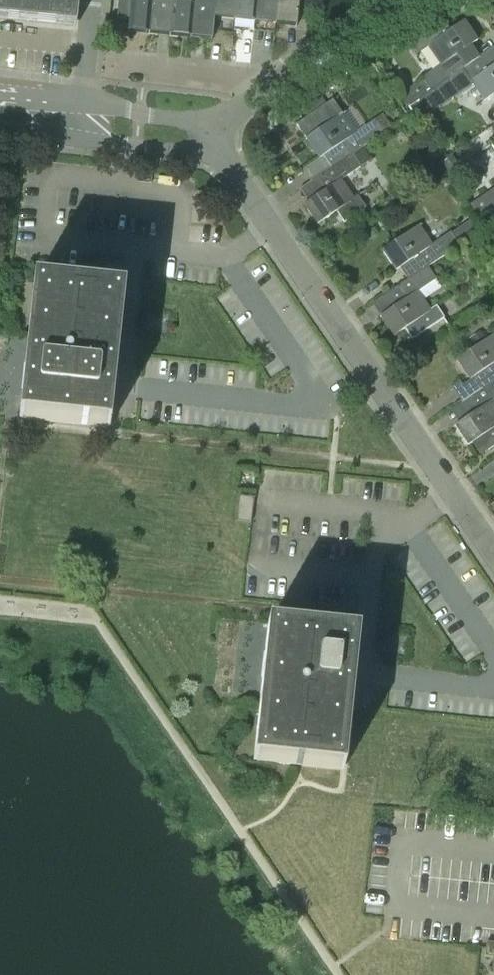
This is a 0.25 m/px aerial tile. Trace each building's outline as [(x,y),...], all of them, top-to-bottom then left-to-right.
[(76,26),(78,0),(0,0),(0,19),(76,26)] [(130,0),(118,0),(117,19),(129,20),(130,0)] [(129,20),(127,33),(149,35),(152,0),(130,0),(129,20)] [(149,35),(169,37),(173,0),(152,0),(149,35)] [(169,37),(190,39),(194,0),(173,0),(169,37)] [(190,39),(211,41),(213,19),(212,19),(214,0),(194,0),(190,39)] [(212,19),(213,19),(225,21),(225,28),(232,29),(235,0),(214,0),(212,19)] [(232,29),(241,30),(242,22),(254,23),(256,0),(235,0),(232,29)] [(254,23),(275,25),(277,0),(256,0),(254,23)] [(275,25),(296,28),(299,0),(277,0),(275,25)] [(477,41),(464,21),(450,31),(441,18),(408,40),(417,54),(428,47),(440,65),(421,78),(430,91),(444,82),(479,57),(471,45),(477,41)] [(479,57),(444,82),(452,95),(471,82),(484,101),(493,94),(493,65),(491,66),(483,54),(479,57)] [(331,168),(361,149),(383,134),(374,120),(355,133),(332,100),(296,125),(319,159),(323,156),(331,168)] [(361,149),(331,168),(314,179),(322,192),(304,204),(318,225),(337,212),(344,223),(366,208),(358,196),(354,199),(341,181),(369,161),(361,149)] [(443,165),(451,177),(461,170),(452,159),(443,165)] [(443,171),(438,164),(437,162),(433,165),(433,172),(437,176),(443,171)] [(468,206),(477,219),(493,208),(493,188),(468,206)] [(400,226),(406,234),(417,227),(411,218),(400,226)] [(470,220),(452,233),(459,243),(477,230),(470,220)] [(419,272),(427,267),(460,245),(450,232),(431,245),(418,226),(417,227),(406,234),(382,251),(396,271),(411,260),(419,272)] [(427,267),(419,272),(387,294),(395,306),(380,316),(394,337),(404,330),(412,340),(444,318),(436,306),(429,310),(417,293),(436,280),(427,267)] [(106,428),(117,318),(120,291),(37,282),(23,419),(106,428)] [(480,332),(467,341),(472,349),(485,340),(480,332)] [(492,335),(485,340),(472,349),(457,360),(470,380),(485,369),(493,381),(493,380),(493,337),(492,335)] [(493,381),(461,403),(470,415),(455,425),(468,446),(480,438),(488,450),(493,446),(493,405),(492,402),(493,400),(493,380),(493,381)] [(254,498),(239,497),(236,522),(251,523),(254,498)] [(354,633),(271,624),(268,652),(257,761),(298,765),(340,770),(354,633)] [(486,942),(485,957),(493,957),(493,943),(486,942)]
